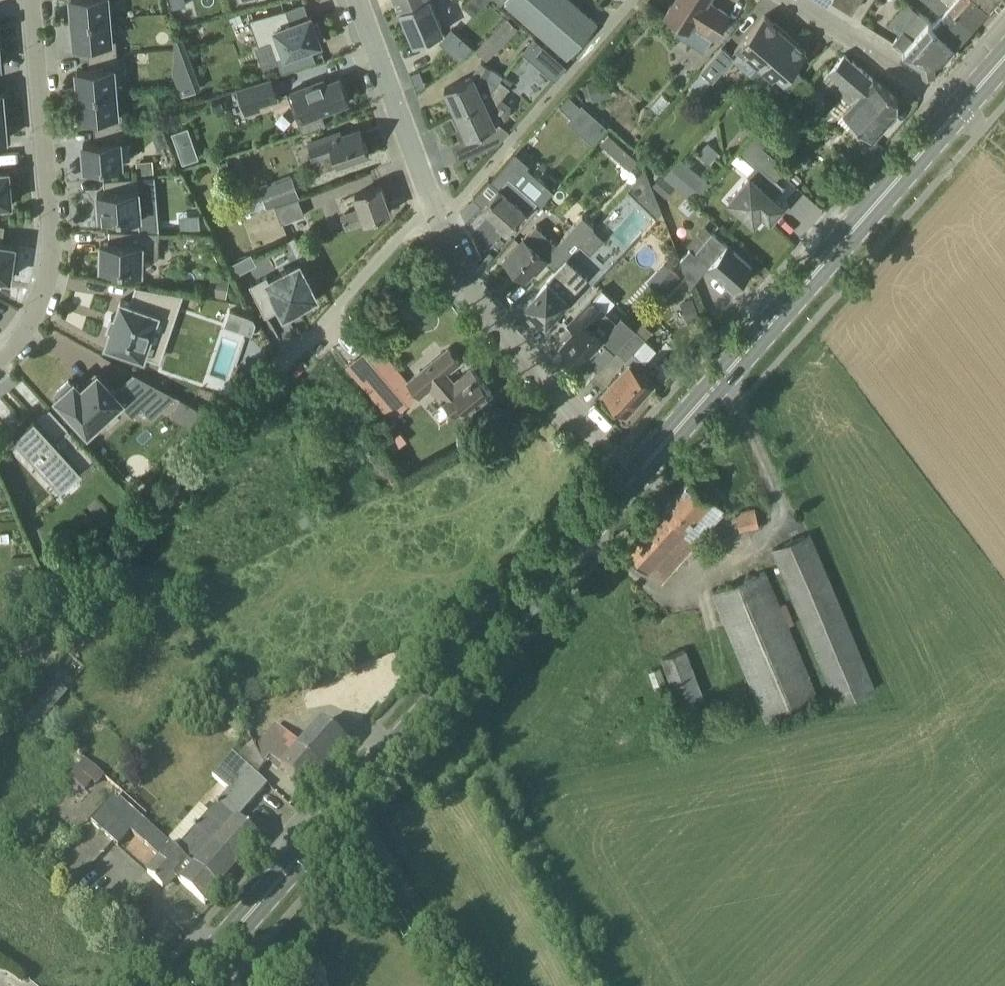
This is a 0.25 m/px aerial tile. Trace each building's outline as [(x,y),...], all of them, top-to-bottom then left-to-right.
[(110,17),(108,0),(72,0),(73,20),(110,17)] [(424,0),(396,0),(400,10),(424,0)] [(400,10),(415,44),(444,31),(431,0),(424,0),(400,10)] [(489,0),(470,0),(447,27),(458,36),(489,0)] [(571,0),(507,0),(505,1),(569,57),(598,24),(571,0)] [(694,25),(715,38),(730,14),(709,1),(710,0),(675,0),(666,15),(690,31),(694,25)] [(852,11),(859,0),(835,0),(852,11)] [(932,27),(954,45),(955,45),(971,27),(940,0),(927,0),(943,14),(934,24),(932,27)] [(971,27),(989,6),(981,0),(940,0),(971,27)] [(283,9),(258,16),(273,59),(317,43),(316,40),(320,39),(314,23),(310,25),(307,16),(288,23),(283,9)] [(936,66),(954,45),(932,27),(916,14),(893,43),(930,67),(936,66)] [(760,64),(786,33),(765,15),(735,50),(744,57),(747,53),(760,64)] [(89,56),(118,53),(117,39),(112,40),(110,17),(73,20),(75,44),(88,43),(89,56)] [(478,50),(488,60),(519,29),(508,19),(478,50)] [(185,33),(167,38),(181,91),(200,86),(185,33)] [(786,33),(760,64),(772,74),(768,79),(786,94),(803,75),(794,67),(807,51),(786,33)] [(521,49),(551,78),(564,64),(534,36),(521,49)] [(722,46),(701,71),(713,81),(734,57),(722,46)] [(80,93),(116,91),(114,68),(119,67),(118,53),(89,56),(90,69),(78,69),(80,93)] [(829,112),(837,119),(844,112),(874,79),(845,54),(824,78),(843,95),(829,112)] [(483,100),(502,74),(482,62),(473,75),(445,89),(456,111),(483,100)] [(510,87),(509,86),(516,78),(508,72),(504,76),(502,74),(483,100),(456,111),(468,138),(478,134),(485,149),(500,143),(509,132),(500,123),(496,125),(491,113),(510,87)] [(690,84),(701,93),(711,81),(701,72),(690,84)] [(588,82),(588,84),(593,98),(594,101),(613,95),(607,76),(588,82)] [(292,104),(296,103),(306,130),(302,132),(303,133),(326,124),(322,112),(350,101),(341,77),(327,82),(325,79),(288,93),(292,104)] [(275,99),(278,98),(272,78),(238,89),(246,113),(261,109),(259,103),(275,99)] [(874,79),(844,112),(874,138),(899,109),(899,100),(874,79)] [(95,129),(124,127),(123,113),(118,113),(116,91),(80,93),(82,117),(94,116),(95,129)] [(581,107),(569,97),(560,107),(573,117),(581,107)] [(829,112),(825,116),(833,124),(837,119),(829,112)] [(153,138),(164,134),(160,125),(150,129),(153,138)] [(84,143),(86,168),(122,165),(120,141),(125,141),(124,127),(95,129),(96,142),(84,143)] [(178,149),(194,144),(188,127),(172,133),(178,149)] [(324,171),(370,154),(360,129),(342,135),(341,131),(308,143),(314,160),(319,158),(324,171)] [(747,175),(749,177),(750,176),(752,177),(762,166),(777,179),(787,167),(762,145),(767,139),(757,130),(738,151),(755,166),(747,175)] [(609,134),(601,143),(612,154),(621,145),(609,134)] [(876,139),(863,154),(871,160),(883,146),(876,139)] [(719,152),(708,143),(698,153),(710,163),(719,152)] [(694,200),(709,182),(681,158),(665,176),(694,200)] [(153,160),(137,161),(138,173),(154,172),(153,160)] [(221,175),(231,171),(228,161),(217,165),(221,175)] [(729,200),(731,202),(729,204),(740,213),(742,211),(754,222),(763,212),(771,219),(783,205),(774,196),(784,185),(777,179),(762,166),(752,177),(750,176),(749,177),(729,200)] [(10,207),(10,203),(12,203),(9,170),(0,171),(0,208),(10,207)] [(628,192),(657,218),(663,212),(647,171),(628,192)] [(664,195),(674,186),(662,173),(653,181),(664,195)] [(100,217),(123,215),(123,219),(141,217),(138,177),(105,179),(106,192),(98,193),(100,217)] [(261,188),(268,208),(299,196),(291,177),(261,188)] [(519,185),(510,177),(501,188),(499,187),(482,206),(499,220),(497,223),(508,232),(526,211),(528,213),(538,202),(519,185)] [(343,215),(347,228),(391,212),(381,185),(356,195),(361,209),(343,215)] [(277,207),(283,223),(305,215),(299,199),(277,207)] [(537,225),(526,237),(505,259),(525,278),(534,268),(536,271),(545,261),(555,270),(595,226),(584,215),(556,244),(537,225)] [(8,282),(8,278),(11,278),(15,246),(2,244),(5,225),(0,225),(0,280),(8,282)] [(159,231),(110,230),(110,243),(102,243),(101,267),(124,268),(124,271),(142,272),(143,257),(159,257),(159,231)] [(713,232),(695,252),(690,248),(680,259),(691,285),(709,265),(735,287),(753,267),(713,232)] [(256,264),(251,254),(230,265),(236,276),(256,264)] [(547,281),(548,282),(526,306),(546,325),(574,293),(589,278),(568,259),(547,281)] [(664,263),(645,283),(660,296),(678,276),(664,263)] [(285,312),(286,312),(302,303),(304,307),(316,300),(314,297),(316,296),(300,264),(269,281),(267,276),(250,285),(266,315),(282,306),(285,312)] [(129,284),(143,284),(143,275),(130,275),(129,284)] [(222,278),(219,298),(227,299),(230,279),(222,278)] [(197,296),(140,286),(136,299),(128,296),(124,308),(119,305),(113,316),(116,320),(108,333),(158,362),(170,318),(191,324),(193,320),(197,296)] [(618,321),(607,311),(616,301),(602,289),(569,325),(574,330),(560,345),(580,364),(602,340),(615,352),(636,329),(622,316),(618,321)] [(692,299),(680,303),(689,326),(701,322),(692,299)] [(646,338),(653,331),(643,322),(617,350),(630,362),(603,392),(627,414),(655,383),(642,372),(645,369),(642,366),(646,362),(645,362),(657,349),(646,338)] [(403,385),(385,363),(372,347),(348,367),(390,417),(430,384),(456,416),(464,409),(468,413),(492,393),(472,369),(461,378),(462,379),(455,384),(445,372),(458,361),(448,349),(421,372),(419,371),(403,385)] [(156,419),(180,399),(140,376),(121,392),(104,371),(86,386),(80,379),(77,381),(74,378),(61,389),(64,392),(61,395),(92,432),(126,403),(138,416),(147,408),(156,419)] [(61,487),(77,473),(95,457),(51,409),(30,427),(28,424),(15,436),(61,487)] [(692,541),(695,538),(708,524),(712,527),(726,511),(690,478),(625,551),(661,583),(695,544),(692,541)] [(740,528),(758,525),(755,508),(737,511),(740,528)] [(872,689),(816,529),(776,543),(832,703),(872,689)] [(770,567),(714,589),(761,713),(818,692),(791,623),(770,567)] [(684,646),(660,656),(679,701),(703,691),(684,646)] [(68,692),(50,677),(50,676),(26,704),(44,720),(68,692)] [(297,752),(322,772),(346,744),(322,723),(301,746),(277,725),(256,749),(264,764),(270,757),(278,747),(292,758),(297,752)] [(252,742),(238,758),(257,776),(265,767),(264,764),(256,749),(252,742)] [(270,757),(282,768),(281,769),(306,790),(322,772),(297,752),(292,758),(278,747),(270,757)] [(257,776),(238,758),(235,756),(225,768),(238,780),(177,849),(219,889),(261,841),(238,820),(268,786),(257,776)] [(96,785),(104,777),(85,760),(69,777),(85,791),(93,782),(96,785)] [(219,889),(177,849),(176,851),(114,796),(90,823),(117,847),(130,833),(160,859),(147,874),(162,887),(173,875),(205,904),(219,889)]
